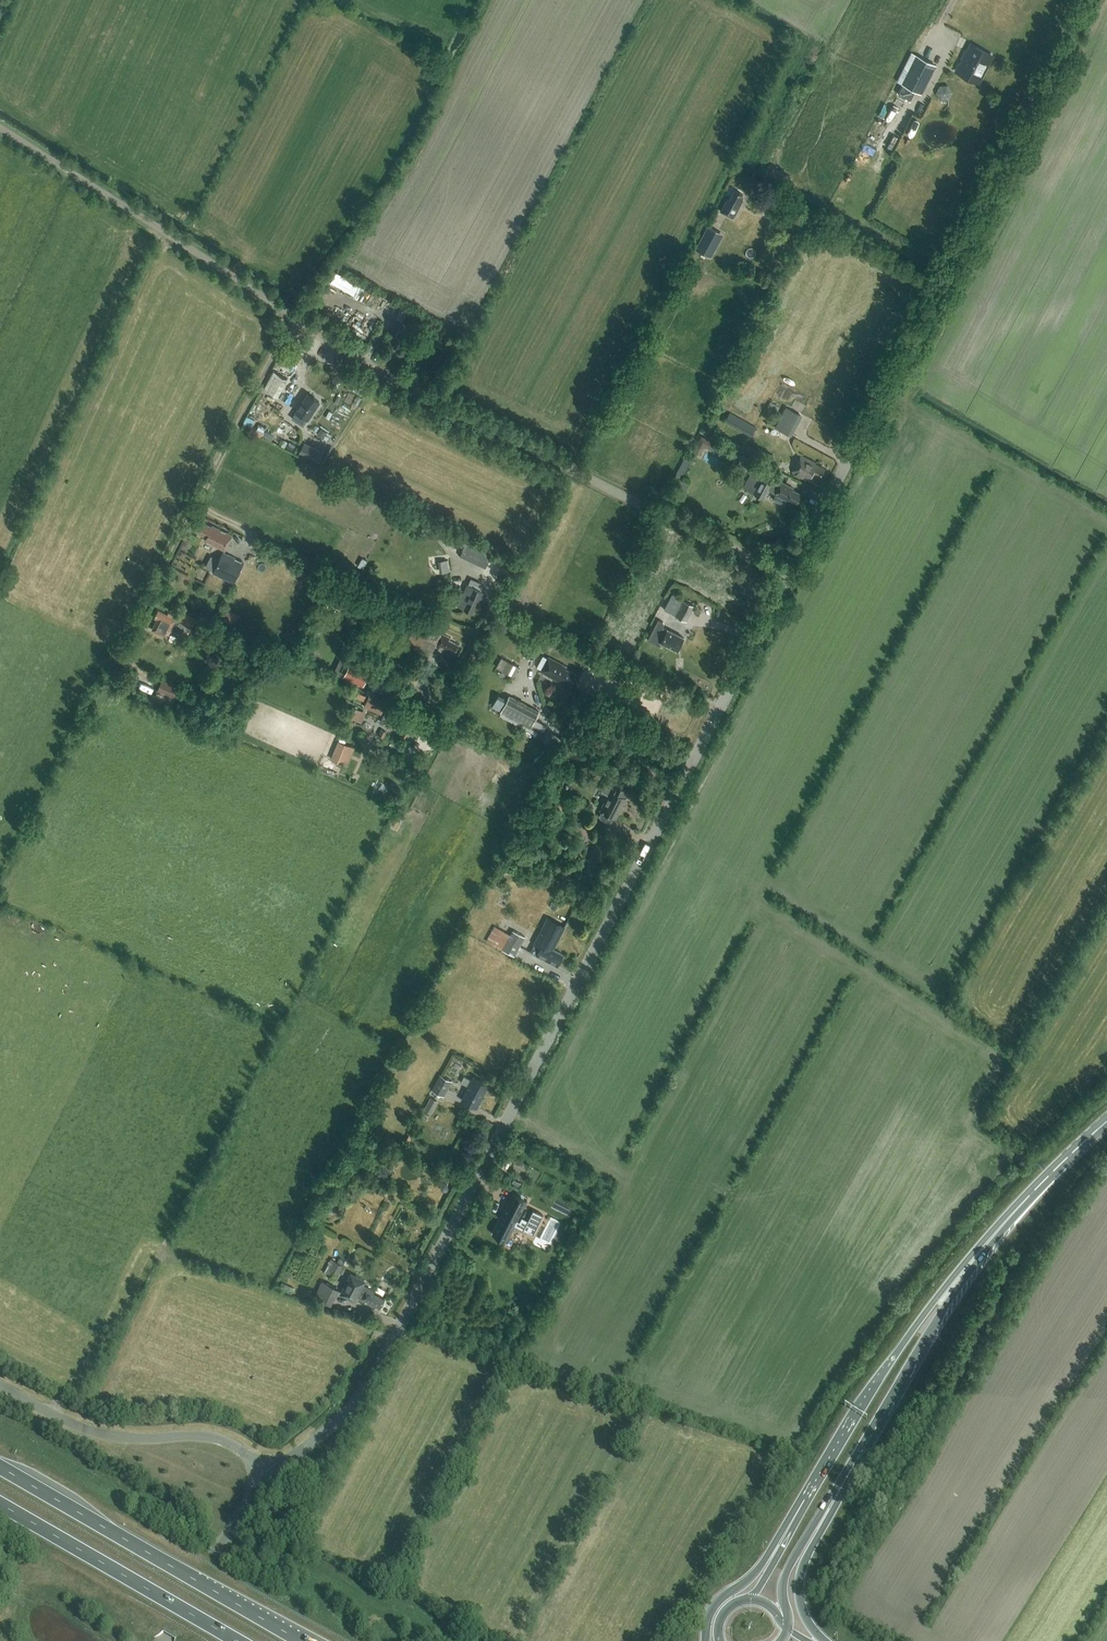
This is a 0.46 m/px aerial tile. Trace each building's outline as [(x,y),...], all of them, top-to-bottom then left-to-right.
[(976,47),(972,54),(967,52),(957,71),(977,82),(978,81),(974,79),(981,66),(985,68),(991,55),(976,47)] [(918,56),(898,94),(910,100),(915,90),(921,93),(935,65),(918,56)] [(941,99),(954,99),(953,84),(940,84),(941,99)] [(733,217),(743,199),(740,197),(742,193),(734,189),(729,199),(727,198),(720,211),(733,217)] [(707,225),(703,231),(694,248),(709,257),(722,233),(707,225)] [(331,282),(354,295),(359,285),(336,272),(331,282)] [(411,335),(414,329),(410,327),(416,314),(368,290),(356,314),(372,322),(371,325),(374,326),(378,327),(385,313),(401,321),(392,341),(403,347),(409,334),(411,335)] [(278,397),(288,379),(274,371),(264,389),(278,397)] [(738,379),(732,376),(727,385),(733,388),(738,379)] [(353,388),(360,392),(362,387),(355,383),(353,388)] [(308,393),(296,410),(292,418),(303,425),(319,401),(308,393)] [(358,406),(362,398),(357,396),(353,403),(358,406)] [(779,407),(770,402),(767,407),(775,412),(779,407)] [(800,414),(786,406),(783,412),(775,427),(790,434),(800,414)] [(757,427),(730,412),(725,421),(752,436),(757,427)] [(251,426),(244,422),(241,427),(249,431),(251,426)] [(320,427),(317,433),(323,438),(327,432),(320,427)] [(714,451),(717,444),(702,436),(693,451),(700,455),(704,447),(706,447),(714,451)] [(299,452),(320,462),(325,452),(304,442),(299,452)] [(719,452),(735,459),(739,451),(722,444),(719,452)] [(820,475),(824,466),(814,462),(815,460),(801,453),(792,471),(804,477),(805,475),(812,478),(815,473),(820,475)] [(735,466),(751,473),(756,464),(740,456),(735,466)] [(770,483),(761,478),(754,494),(763,499),(768,490),(774,493),(775,494),(773,499),(784,505),(787,499),(788,500),(788,498),(796,502),(801,493),(793,489),(793,488),(779,481),(778,483),(772,480),(770,483)] [(686,489),(689,482),(680,479),(677,485),(686,489)] [(455,540),(458,534),(431,521),(429,527),(455,540)] [(212,527),(202,522),(197,532),(207,536),(205,540),(225,550),(232,535),(212,525),(212,527)] [(454,543),(464,548),(468,539),(458,534),(455,540),(454,543)] [(492,553),(468,539),(464,548),(460,555),(486,567),(492,553)] [(234,582),(244,562),(223,552),(213,572),(234,582)] [(438,560),(439,573),(451,572),(450,559),(438,560)] [(317,575),(306,597),(316,601),(327,580),(317,575)] [(484,591),(484,584),(471,579),(459,605),(464,607),(464,608),(473,612),(477,604),(479,605),(485,592),(484,591)] [(347,612),(353,598),(342,594),(336,608),(347,612)] [(694,605),(683,600),(683,598),(677,595),(674,601),(670,600),(668,605),(676,609),(673,614),(686,621),(694,605)] [(223,622),(236,628),(242,614),(228,608),(223,622)] [(167,637),(170,631),(179,635),(181,630),(188,633),(196,619),(184,613),(182,617),(178,615),(177,617),(169,613),(168,615),(158,611),(155,618),(158,619),(153,630),(167,637)] [(683,637),(664,627),(663,627),(664,624),(663,621),(658,619),(648,639),(660,646),(662,642),(677,650),(683,637)] [(451,650),(455,652),(458,644),(449,640),(450,638),(441,633),(441,634),(429,628),(424,639),(436,645),(435,646),(450,653),(451,650)] [(229,657),(234,646),(227,643),(222,653),(229,657)] [(570,684),(576,673),(566,667),(567,665),(549,655),(541,670),(562,681),(563,680),(570,684)] [(514,676),(519,667),(502,657),(497,667),(514,676)] [(363,686),(370,671),(350,661),(343,677),(363,686)] [(388,684),(399,690),(403,683),(391,677),(388,684)] [(174,699),(180,686),(162,679),(157,692),(174,699)] [(381,714),(387,702),(369,694),(364,707),(381,714)] [(530,727),(539,711),(510,696),(501,712),(530,727)] [(356,719),(360,710),(353,707),(348,716),(356,719)] [(560,713),(549,708),(545,715),(556,721),(560,713)] [(413,734),(417,726),(407,721),(408,719),(389,711),(384,723),(402,731),(400,735),(400,736),(401,738),(405,739),(406,739),(408,738),(410,733),(413,734)] [(387,732),(381,729),(378,736),(385,738),(387,732)] [(347,765),(355,747),(338,740),(331,759),(347,765)] [(491,750),(475,740),(472,745),(488,755),(491,750)] [(407,780),(413,768),(403,763),(398,775),(407,780)] [(608,822),(611,821),(614,816),(616,817),(626,797),(625,796),(628,791),(607,780),(601,791),(608,794),(601,809),(602,809),(599,815),(600,817),(608,822)] [(401,815),(411,794),(406,792),(400,803),(395,812),(401,815)] [(560,820),(564,812),(555,809),(551,817),(560,820)] [(595,837),(588,853),(600,864),(610,844),(595,837)] [(495,925),(487,941),(514,956),(525,936),(513,930),(510,934),(495,925)] [(557,965),(563,954),(552,949),(553,947),(544,942),(541,946),(535,943),(531,952),(537,955),(557,965)] [(443,1096),(452,1080),(440,1074),(432,1089),(443,1096)] [(477,1107),(488,1084),(473,1077),(471,1079),(464,1076),(461,1082),(468,1086),(461,1099),(477,1107)] [(432,1112),(438,1101),(431,1097),(424,1108),(432,1112)] [(426,1121),(429,1115),(423,1112),(420,1118),(426,1121)] [(515,1141),(510,1150),(514,1152),(519,1143),(515,1141)] [(441,1190),(444,1192),(447,1191),(449,1188),(448,1184),(445,1182),(442,1183),(440,1186),(441,1190)] [(493,1234),(506,1241),(527,1199),(514,1193),(493,1234)] [(336,1279),(343,1264),(345,1260),(339,1257),(338,1261),(331,1258),(324,1274),(336,1279)] [(366,1289),(363,1288),(366,1281),(350,1272),(340,1293),(355,1301),(359,1295),(362,1297),(361,1299),(379,1308),(380,1306),(385,1298),(374,1293),(375,1290),(367,1286),(366,1289)] [(329,1304),(337,1288),(323,1281),(315,1296),(329,1304)]
